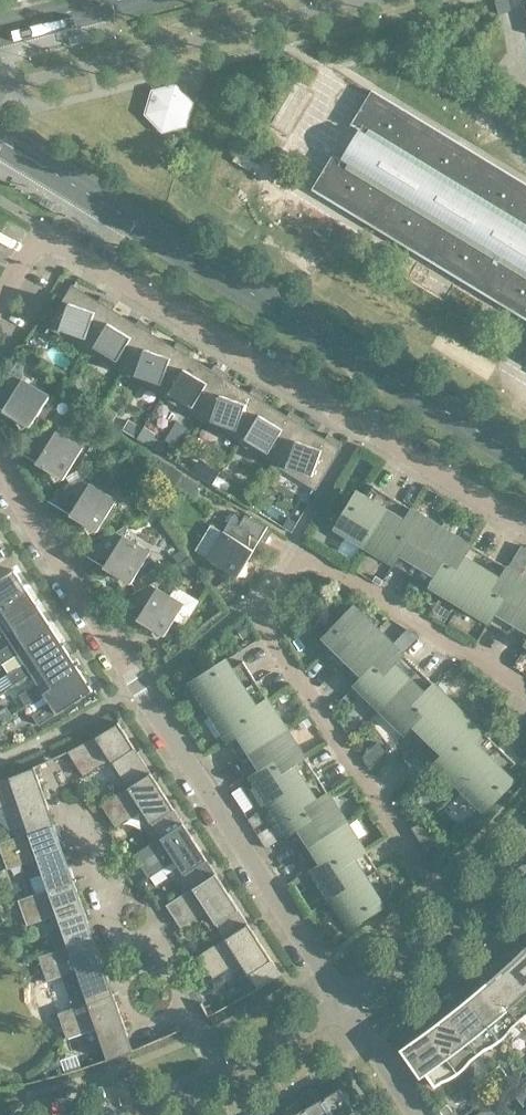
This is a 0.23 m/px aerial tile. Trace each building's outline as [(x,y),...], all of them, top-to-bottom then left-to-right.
[(89,32),(69,37),(71,44),(91,40),(89,32)] [(176,85),(153,91),(146,113),(162,131),(186,125),(192,102),(176,85)] [(372,90),(351,125),(352,125),(353,123),(367,132),(348,164),(334,156),(335,154),(334,153),(312,189),(313,190),(314,188),(338,203),(340,200),(347,205),(346,208),(395,237),(397,234),(404,239),(402,242),(452,272),(453,269),(461,274),(459,276),(508,306),(510,303),(518,308),(516,311),(525,317),(525,184),(372,90)] [(56,214),(61,207),(44,197),(39,204),(56,214)] [(51,326),(88,348),(111,311),(112,311),(116,304),(101,296),(97,302),(74,288),(78,281),(77,280),(46,332),(47,332),(51,326)] [(111,311),(88,348),(126,371),(149,333),(150,334),(154,327),(139,318),(135,325),(112,311),(111,311)] [(149,333),(126,371),(164,394),(187,356),(187,357),(191,350),(177,341),(173,348),(150,334),(149,333)] [(187,356),(164,394),(201,417),(224,380),(225,380),(229,373),(215,364),(211,371),(187,357),(187,356)] [(6,404),(3,410),(14,417),(22,429),(28,425),(30,426),(49,395),(10,372),(5,381),(0,384),(0,395),(6,404)] [(224,380),(201,417),(239,440),(262,403),(263,403),(267,396),(252,387),(248,394),(225,380),(224,380)] [(84,398),(80,405),(99,417),(103,409),(84,398)] [(262,403),(239,440),(277,463),(300,426),(301,426),(305,419),(290,410),(286,417),(263,403),(262,403)] [(107,404),(102,414),(111,419),(116,410),(107,404)] [(130,418),(125,427),(136,434),(141,425),(130,418)] [(188,428),(177,421),(166,440),(177,447),(188,428)] [(146,425),(139,436),(151,443),(158,432),(146,425)] [(300,426),(277,463),(314,486),(310,492),(312,493),(343,442),(328,433),(324,440),(301,426),(300,426)] [(29,439),(40,457),(37,462),(48,469),(56,481),(62,477),(64,478),(83,447),(49,427),(29,439)] [(207,453),(197,470),(214,480),(224,463),(207,453)] [(116,499),(83,479),(63,492),(74,509),(71,514),(82,521),(89,533),(95,529),(98,531),(116,499)] [(336,528),(365,545),(394,498),(373,485),(359,509),(351,503),(336,528)] [(406,505),(394,498),(365,545),(393,563),(408,538),(399,533),(413,509),(412,509),(411,512),(404,508),(406,505)] [(441,527),(413,509),(399,533),(408,538),(393,563),(394,563),(396,560),(402,564),(400,567),(412,574),(441,527)] [(288,516),(283,524),(291,529),(296,521),(288,516)] [(228,524),(207,558),(238,577),(239,574),(247,575),(248,561),(254,549),(249,546),(251,526),(228,524)] [(470,544),(441,527),(412,574),(425,582),(427,579),(433,583),(431,586),(432,586),(447,562),(456,567),(470,544)] [(150,552),(116,531),(97,544),(108,561),(104,566),(115,573),(123,585),(129,581),(132,583),(150,552)] [(470,544),(456,567),(447,562),(432,586),(460,603),(489,556),(477,548),(475,551),(468,547),(470,544)] [(502,563),(489,556),(460,603),(489,621),(504,596),(494,591),(509,568),(508,567),(506,570),(500,566),(502,563)] [(191,559),(180,566),(184,572),(198,582),(204,579),(191,559)] [(155,568),(140,578),(145,586),(150,583),(160,576),(155,568)] [(509,568),(494,591),(504,596),(489,621),(491,618),(497,622),(495,625),(508,632),(525,602),(525,578),(509,568)] [(28,589),(24,585),(22,586),(20,582),(22,581),(14,569),(0,578),(0,607),(28,589)] [(382,579),(375,575),(373,579),(379,583),(382,579)] [(130,596),(141,613),(138,618),(149,625),(157,637),(163,633),(165,635),(184,604),(150,583),(145,586),(130,596)] [(28,589),(0,607),(0,636),(5,633),(40,609),(37,605),(35,606),(33,602),(35,601),(28,589)] [(508,632),(520,640),(522,637),(525,639),(525,602),(508,632)] [(323,653),(340,669),(379,629),(355,606),(334,626),(342,634),(323,653)] [(40,609),(5,633),(12,643),(0,650),(0,664),(0,665),(18,653),(53,629),(50,625),(48,626),(46,622),(48,621),(40,609)] [(237,627),(244,638),(253,632),(246,621),(237,627)] [(61,641),(53,629),(18,653),(25,663),(7,674),(13,685),(31,673),(66,650),(63,645),(61,646),(59,642),(61,641)] [(403,652),(379,629),(340,669),(350,680),(353,677),(358,682),(356,685),(376,665),(384,672),(403,652)] [(74,661),(66,650),(31,673),(38,683),(20,694),(26,705),(44,693),(79,670),(76,665),(74,666),(72,662),(74,661)] [(403,653),(403,652),(384,672),(376,665),(356,685),(380,708),(419,668),(408,658),(406,661),(401,656),(403,653)] [(191,682),(209,711),(256,681),(243,661),(221,675),(215,667),(191,682)] [(430,679),(419,668),(380,708),(404,732),(424,711),(416,704),(435,684),(432,686),(427,681),(430,679)] [(87,681),(79,670),(44,693),(50,703),(33,714),(39,725),(93,690),(89,685),(87,686),(85,682),(87,681)] [(264,693),(256,681),(209,711),(227,739),(251,723),(245,714),(268,699),(265,701),(261,695),(264,693)] [(459,707),(435,684),(416,704),(424,711),(404,732),(407,730),(412,735),(410,737),(420,747),(459,707)] [(286,727),(268,699),(245,714),(251,723),(227,739),(228,739),(231,737),(235,744),(232,746),(239,758),(286,727)] [(483,730),(459,707),(420,747),(430,757),(433,755),(438,760),(436,763),(456,743),(464,750),(483,730)] [(308,718),(299,724),(303,730),(312,724),(308,718)] [(151,772),(119,722),(95,735),(67,750),(84,776),(110,759),(128,787),(151,772)] [(304,755),(286,727),(239,758),(247,770),(250,768),(254,774),(251,776),(252,777),(276,761),(281,770),(304,755)] [(483,731),(483,730),(464,750),(456,743),(436,763),(460,786),(499,746),(488,736),(486,739),(481,733),(483,731)] [(376,744),(364,756),(370,765),(383,751),(376,744)] [(516,763),(499,746),(460,786),(484,810),(504,789),(497,782),(516,763)] [(305,756),(304,755),(281,770),(276,761),(252,777),(270,804),(317,774),(309,762),(306,764),(302,758),(305,756)] [(34,766),(9,775),(0,778),(0,807),(18,801),(28,832),(54,823),(34,766)] [(184,823),(151,772),(128,787),(101,804),(116,827),(143,809),(160,837),(161,837),(184,823)] [(324,786),(317,774),(270,804),(288,833),(312,817),(306,808),(329,793),(328,793),(325,795),(321,788),(324,786)] [(347,821),(329,793),(306,808),(312,817),(288,833),(291,831),(295,837),(292,839),(300,851),(347,821)] [(365,849),(347,821),(300,851),(308,864),(311,862),(315,868),(312,870),(336,855),(342,864),(365,849)] [(54,823),(28,832),(0,842),(0,846),(8,868),(37,858),(48,889),(74,880),(54,823)] [(216,873),(184,823),(161,837),(160,837),(134,854),(149,877),(175,860),(193,887),(193,888),(216,873)] [(365,850),(365,849),(342,864),(336,855),(312,870),(330,898),(377,868),(369,856),(366,858),(362,851),(365,850)] [(390,888),(377,868),(330,898),(349,927),(373,911),(367,902),(390,888)] [(248,923),(216,873),(193,888),(193,887),(166,904),(181,927),(208,910),(226,937),(226,938),(248,923)] [(94,936),(74,880),(48,889),(18,899),(27,925),(57,914),(63,930),(52,934),(58,949),(94,936)] [(281,974),(248,923),(226,938),(226,937),(199,955),(214,978),(240,960),(258,988),(281,974)] [(113,993),(94,936),(58,949),(38,955),(47,981),(77,971),(88,1002),(113,993)] [(524,948),(521,951),(517,956),(514,960),(515,961),(508,968),(525,987),(525,949),(524,948)] [(508,968),(501,974),(500,973),(497,974),(492,978),(487,982),(520,1020),(525,1015),(525,987),(508,968)] [(520,1020),(487,982),(484,984),(480,989),(476,994),(477,995),(470,1001),(501,1039),(506,1035),(510,1031),(513,1026),(520,1020)] [(133,1048),(113,993),(88,1002),(58,1012),(67,1038),(97,1027),(107,1058),(133,1048)] [(501,1039),(470,1001),(462,1007),(462,1006),(458,1007),(453,1010),(447,1014),(479,1054),(486,1048),(492,1045),(497,1043),(501,1039)] [(479,1054),(447,1014),(444,1016),(440,1021),(436,1026),(437,1027),(429,1032),(459,1072),(464,1068),(468,1064),(471,1059),(479,1054)] [(459,1072),(429,1032),(422,1038),(421,1037),(415,1039),(411,1041),(406,1044),(407,1046),(404,1049),(421,1074),(425,1071),(435,1086),(443,1080),(449,1078),(454,1075),(459,1072)] [(502,1068),(495,1074),(503,1085),(511,1079),(502,1068)] [(503,1085),(495,1074),(487,1080),(496,1091),(503,1085)] [(320,1099),(329,1114),(357,1114),(340,1087),(324,1096),(326,1099),(322,1101),(321,1098),(320,1099)] [(320,1099),(305,1107),(306,1110),(303,1112),(301,1109),(301,1110),(303,1114),(329,1114),(320,1099)] [(505,1113),(496,1100),(475,1114),(502,1114),(505,1113)] [(442,1113),(443,1114),(456,1114),(450,1107),(442,1113)]
